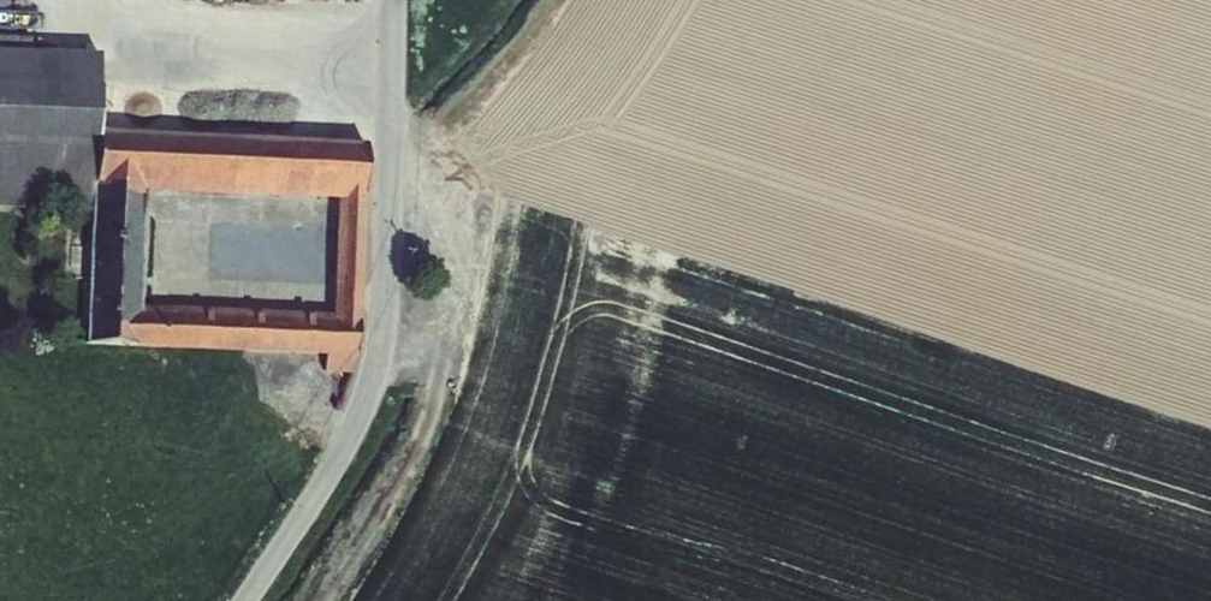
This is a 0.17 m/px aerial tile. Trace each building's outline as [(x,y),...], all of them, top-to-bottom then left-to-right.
[(90,204),(86,343),(325,350),(324,369),(361,371),(368,138),(193,133),(195,85),(99,82),(100,48),(0,45),(0,201),(90,204)]
